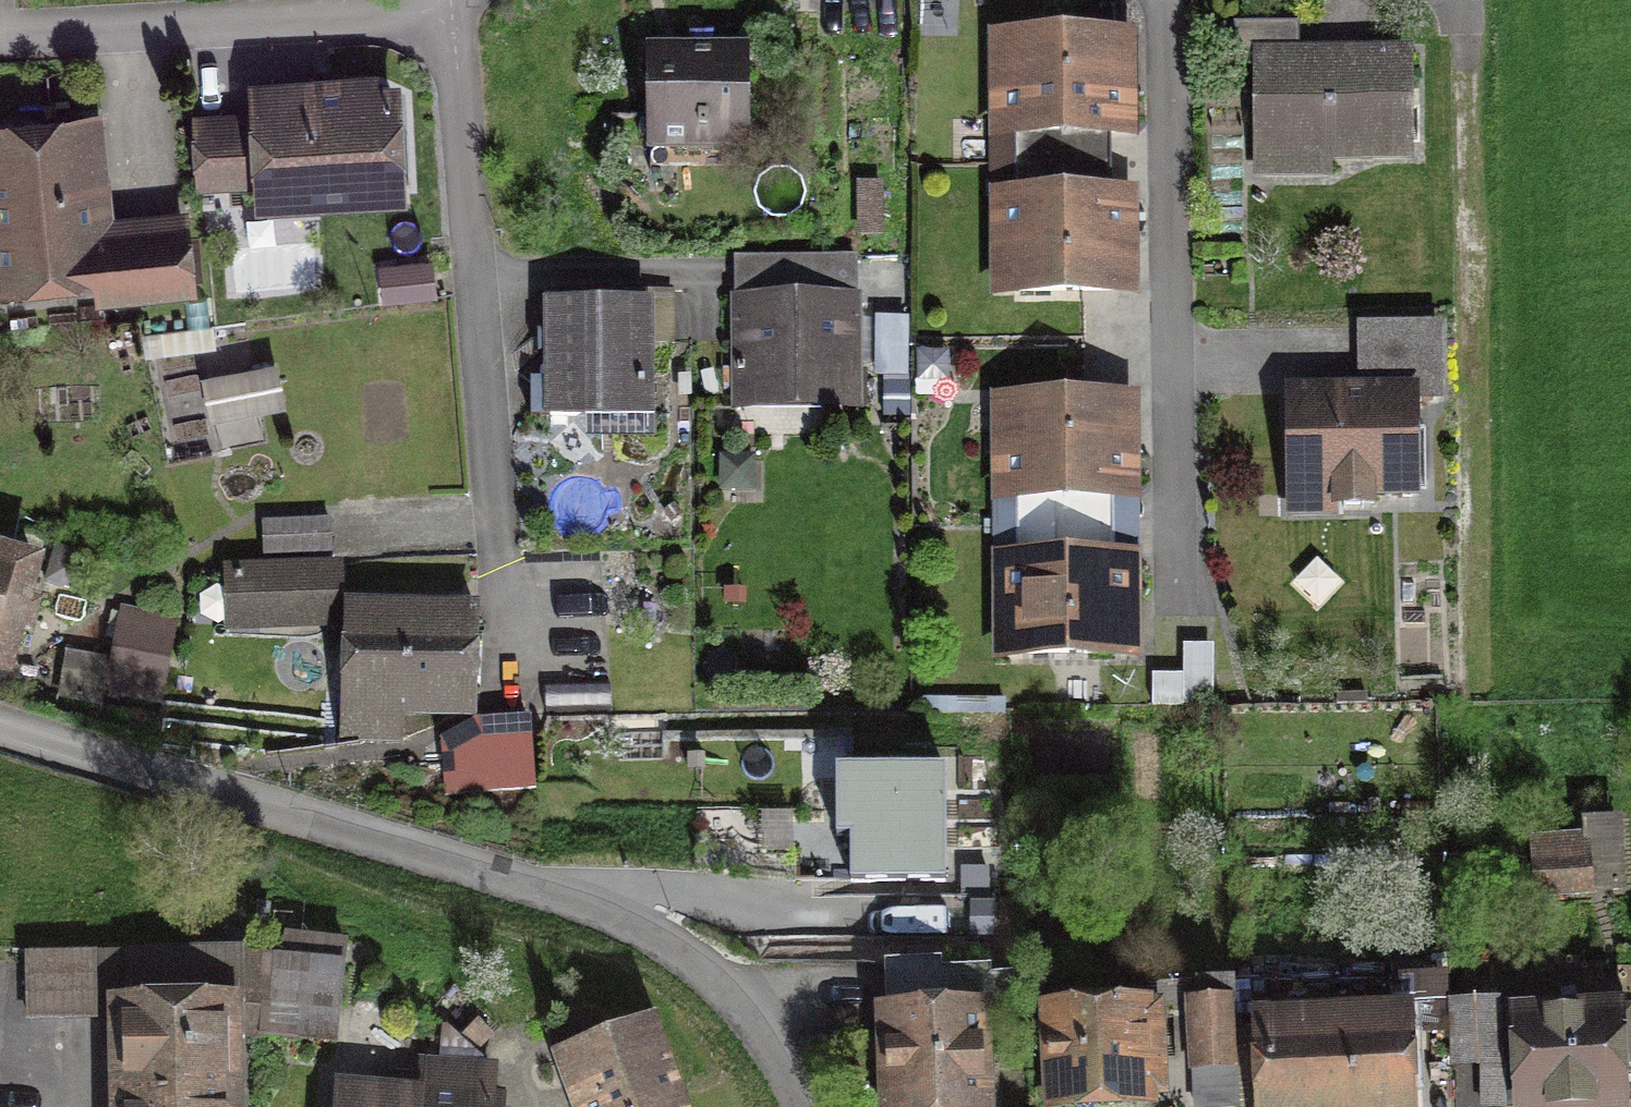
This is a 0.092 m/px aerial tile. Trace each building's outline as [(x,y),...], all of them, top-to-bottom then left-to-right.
[(1303,25),(1235,25),(1235,57),(1259,57),(1259,153),(1402,154),(1403,54),(1303,54),(1303,25)] [(1131,41),(1002,39),(1001,140),(1029,140),(1029,161),(1094,160),(1093,131),(1129,131),(1131,41)] [(650,54),(650,145),(742,145),(742,55),(650,54)] [(258,127),(196,130),(199,184),(262,181),(262,197),(396,190),(391,84),(256,90),(258,127)] [(0,134),(0,281),(94,271),(96,294),(183,286),(176,223),(104,230),(93,124),(0,134)] [(1094,160),(1029,161),(1029,196),(997,196),(997,289),(1131,289),(1131,198),(1094,198),(1094,160)] [(735,270),(735,304),(736,391),(854,390),(853,269),(735,270)] [(647,308),(552,306),(551,381),(528,381),(527,418),(645,420),(647,308)] [(1370,392),(1291,394),(1293,494),(1416,491),(1413,394),(1434,393),(1433,331),(1369,332),(1370,392)] [(1129,403),(1000,402),(999,502),(1027,502),(1027,523),(1092,523),(1091,493),(1128,494),(1129,403)] [(333,522),(264,520),(263,550),(331,552),(333,522)] [(1092,523),(1027,523),(1027,559),(995,559),(995,652),(1129,651),(1129,560),(1092,560),(1092,523)] [(14,667),(42,566),(0,555),(0,663),(14,667)] [(330,572),(234,573),(235,622),(331,621),(330,572)] [(360,605),(352,725),(395,727),(397,693),(468,698),(473,611),(360,605)] [(167,623),(125,613),(107,686),(149,697),(167,623)] [(1182,679),(1149,678),(1148,702),(1209,704),(1211,650),(1183,649),(1182,679)] [(529,720),(495,722),(498,787),(533,785),(529,720)] [(942,762),(839,762),(839,826),(853,826),(853,869),(942,869),(942,762)] [(1608,841),(1529,846),(1532,896),(1611,891),(1608,841)] [(93,953),(32,954),(34,1020),(95,1018),(93,953)] [(246,956),(124,954),(122,1106),(226,1106),(227,1039),(244,1039),(245,1008),(246,956)] [(335,1021),(342,970),(246,956),(245,1008),(335,1021)] [(1227,1006),(1189,1007),(1191,1068),(1229,1067),(1227,1006)] [(1452,1007),(1451,1066),(1476,1066),(1476,1106),(1501,1106),(1503,1008),(1452,1007)] [(1154,1011),(1049,1018),(1055,1103),(1159,1096),(1154,1011)] [(1521,1017),(1524,1101),(1630,1097),(1630,1013),(1521,1017)] [(882,1015),(881,1106),(980,1106),(981,1016),(882,1015)] [(550,1038),(574,1106),(678,1106),(651,1030),(600,1047),(592,1024),(550,1038)] [(1261,1032),(1264,1106),(1404,1106),(1401,1027),(1261,1032)] [(341,1100),(340,1106),(506,1106),(507,1096),(492,1094),(493,1073),(403,1066),(400,1105),(341,1100)]
